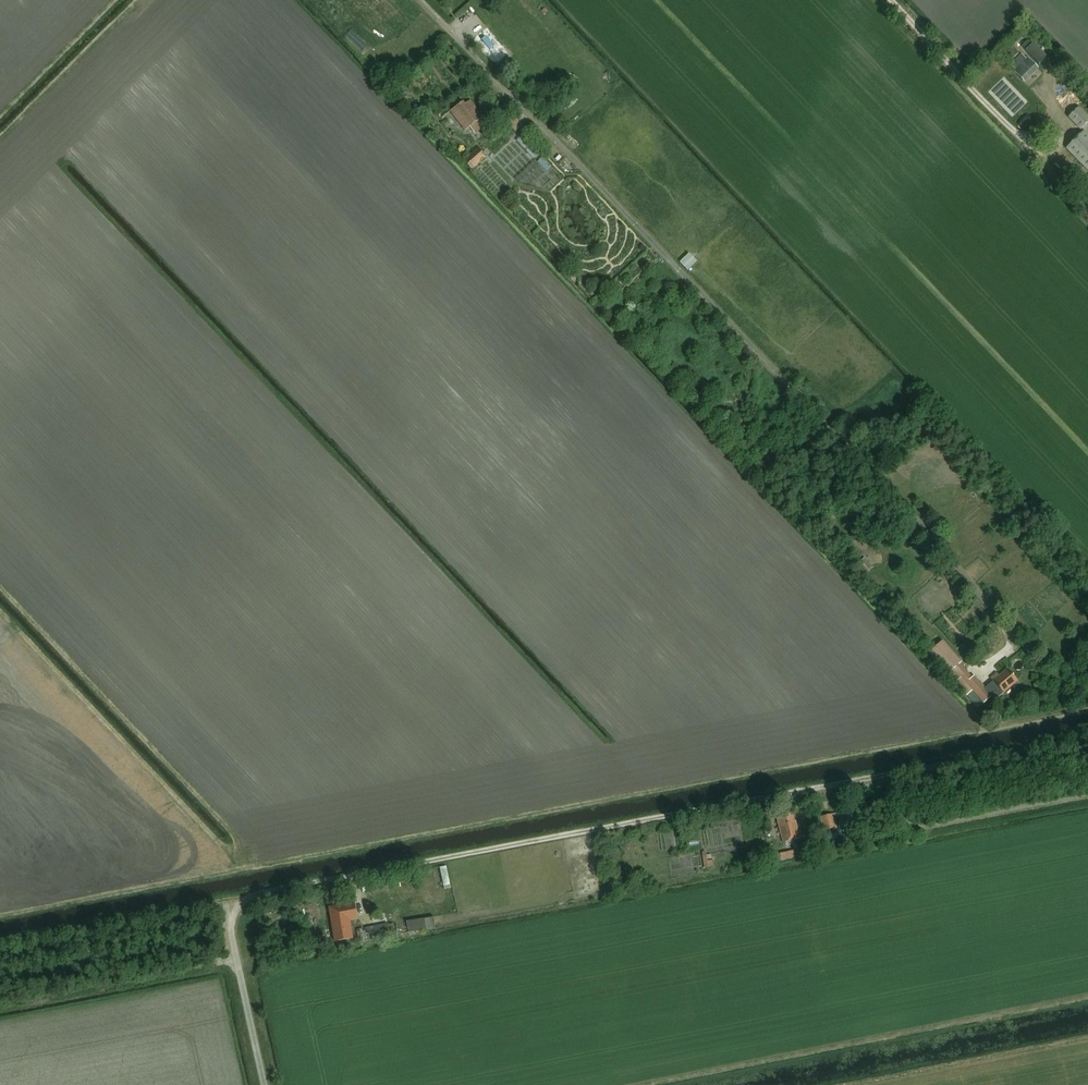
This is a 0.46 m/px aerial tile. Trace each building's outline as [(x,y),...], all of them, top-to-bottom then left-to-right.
[(1003,57),(1009,63),(1015,58),(1008,52),(1003,57)] [(1021,54),(1010,65),(1015,70),(1026,59),(1021,54)] [(1015,70),(1014,71),(1024,82),(1038,69),(1027,58),(1026,59),(1015,70)] [(465,131),(483,118),(470,101),(465,105),(463,103),(451,112),(465,131)] [(1078,108),(1068,117),(1081,130),(1087,122),(1087,118),(1078,108)] [(1084,132),(1067,149),(1087,171),(1087,136),(1084,132)] [(487,158),(477,148),(463,161),(464,163),(460,166),(467,174),(471,170),(472,171),(487,158)] [(545,171),(551,167),(543,156),(538,159),(545,171)] [(688,252),(678,261),(687,270),(696,260),(688,252)] [(833,419),(845,431),(852,424),(840,412),(833,419)] [(875,565),(868,558),(860,566),(867,573),(875,565)] [(962,662),(943,640),(942,640),(928,653),(947,675),(962,662)] [(961,665),(955,670),(961,678),(956,682),(978,709),(992,697),(995,701),(1017,682),(1007,670),(998,677),(996,675),(990,679),(993,682),(985,689),(974,677),(972,679),(961,665)] [(1072,679),(1084,674),(1081,667),(1080,666),(1068,672),(1072,679)] [(840,814),(843,832),(850,831),(849,826),(856,824),(854,811),(840,814)] [(783,844),(800,839),(795,822),(794,822),(793,816),(790,817),(789,814),(776,817),(783,844)] [(836,829),(833,815),(820,817),(823,831),(836,829)] [(740,822),(729,824),(730,833),(742,831),(740,822)] [(776,862),(799,856),(797,849),(774,856),(776,862)] [(711,855),(707,856),(706,852),(702,853),(705,868),(713,866),(712,861),(708,862),(707,859),(711,858),(711,855)] [(448,865),(433,867),(436,887),(451,885),(448,865)] [(443,907),(457,905),(456,897),(442,899),(443,907)] [(348,917),(356,915),(353,903),(333,907),(334,911),(330,911),(335,942),(352,939),(348,917)] [(409,934),(436,929),(433,918),(407,922),(409,934)] [(359,930),(362,943),(399,935),(396,924),(387,926),(387,924),(366,928),(366,929),(359,930)]
